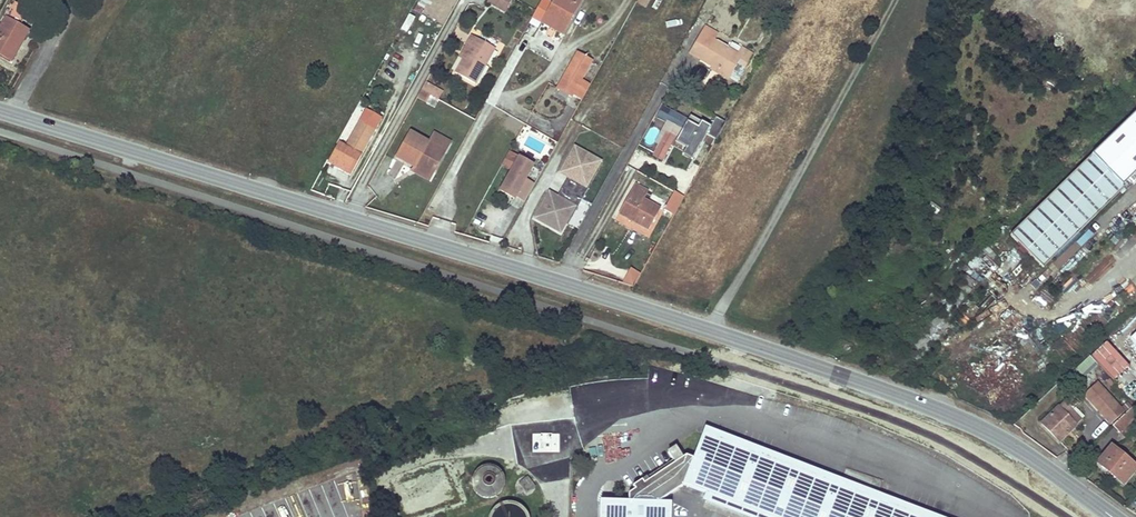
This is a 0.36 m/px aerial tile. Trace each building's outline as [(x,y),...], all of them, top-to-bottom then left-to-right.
[(488,4),(506,14),(514,0),(491,0),(488,4)] [(544,0),(543,0),(532,19),(563,36),(583,0),(555,0),(552,5),(544,0)] [(644,9),(650,0),(636,0),(634,2),(644,9)] [(10,5),(3,17),(5,19),(0,28),(0,54),(11,61),(28,32),(20,27),(27,13),(10,5)] [(727,48),(714,41),(717,34),(706,28),(691,54),(713,67),(730,77),(738,63),(746,67),(753,55),(731,42),(727,48)] [(495,50),(471,37),(466,45),(470,47),(463,60),(455,73),(475,84),(495,50)] [(470,47),(466,45),(459,57),(463,60),(470,47)] [(579,53),(560,88),(573,96),(582,79),(593,61),(579,53)] [(410,71),(390,62),(385,71),(406,80),(410,71)] [(729,79),(730,77),(713,67),(712,69),(729,79)] [(582,79),(573,96),(582,101),(592,84),(582,79)] [(443,93),(426,83),(422,91),(430,95),(438,100),(443,93)] [(430,95),(422,91),(417,99),(425,103),(430,95)] [(995,245),(1026,276),(1119,184),(1117,182),(1135,162),(1135,104),(995,245)] [(662,108),(657,118),(681,131),(687,122),(662,108)] [(716,138),(725,124),(718,120),(709,134),(716,138)] [(345,147),(338,143),(328,162),(338,168),(341,164),(352,171),(375,130),(359,122),(345,147)] [(665,132),(651,156),(661,162),(675,137),(665,132)] [(429,144),(410,134),(396,158),(414,168),(415,164),(433,174),(450,143),(434,134),(429,144)] [(702,155),(677,141),(671,151),(685,159),(676,175),(680,177),(677,181),(685,186),(702,155)] [(599,165),(573,151),(559,176),(567,181),(570,182),(564,192),(581,202),(587,191),(580,187),(583,182),(588,185),(594,174),(599,165)] [(500,192),(514,199),(515,197),(525,180),(533,167),(519,159),(500,192)] [(341,164),(338,168),(349,174),(352,171),(341,164)] [(433,174),(415,164),(414,168),(430,178),(433,174)] [(587,191),(597,175),(594,174),(588,185),(583,182),(580,187),(587,191)] [(535,186),(525,180),(515,197),(525,203),(535,186)] [(564,192),(570,182),(567,181),(561,191),(564,192)] [(648,192),(635,185),(619,214),(649,230),(661,209),(644,200),(648,192)] [(558,202),(564,192),(561,191),(556,200),(558,202)] [(581,202),(564,192),(558,202),(556,200),(548,196),(534,222),(559,236),(564,228),(570,216),(565,214),(568,208),(575,212),(581,202)] [(566,229),(575,212),(568,208),(565,214),(570,216),(564,228),(566,229)] [(622,283),(633,288),(640,273),(629,268),(622,283)] [(1124,412),(1097,383),(1084,395),(1111,424),(1124,412)] [(1073,410),(1064,401),(1042,423),(1059,441),(1075,425),(1067,417),(1073,410)] [(1112,427),(1118,433),(1135,416),(1135,404),(1112,427)] [(600,516),(671,516),(671,503),(659,502),(683,486),(682,485),(768,516),(923,516),(842,486),(703,433),(693,459),(685,456),(683,458),(675,447),(666,453),(674,464),(644,484),(644,483),(635,489),(633,492),(628,495),(628,502),(601,501),(600,516)] [(1135,468),(1111,447),(1097,463),(1122,484),(1135,468)] [(467,488),(489,502),(503,481),(481,467),(467,488)] [(519,483),(526,493),(535,487),(527,477),(519,483)] [(898,486),(895,494),(918,503),(921,495),(898,486)] [(509,501),(490,516),(523,516),(509,501)]
